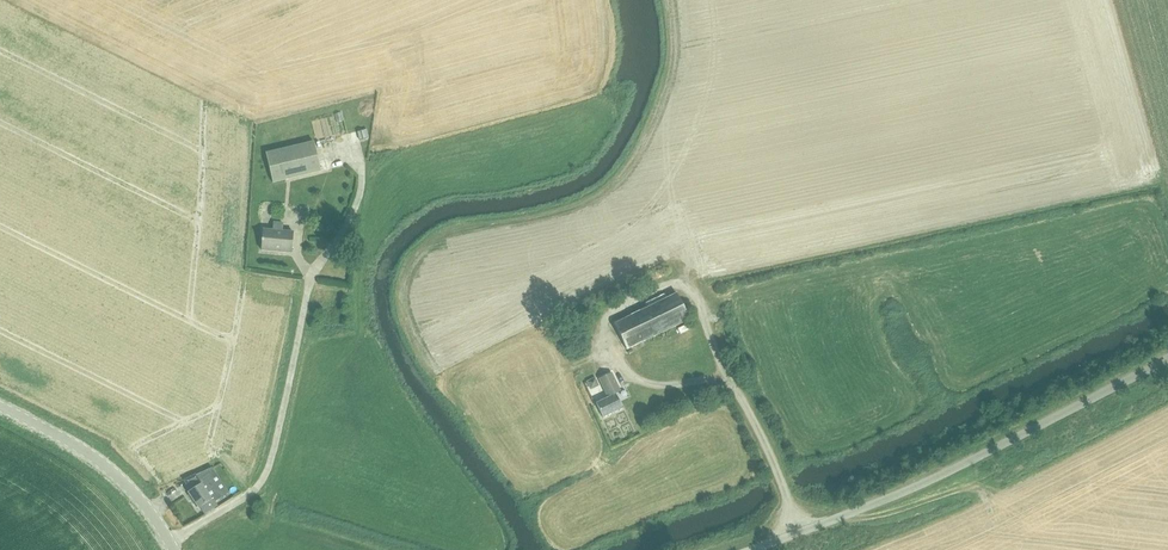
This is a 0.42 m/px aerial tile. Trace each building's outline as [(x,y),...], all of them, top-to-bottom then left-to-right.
[(364,131),(358,132),(360,141),(366,139),(368,139),(366,130),(364,130),(364,131)] [(314,142),(266,153),(273,183),(321,171),(314,142)] [(278,214),(279,206),(271,205),(270,212),(278,214)] [(263,242),(262,250),(291,252),(293,232),(282,231),(282,224),(275,223),(274,231),(264,230),(264,232),(263,242)] [(627,350),(688,322),(674,294),(614,322),(627,350)] [(608,398),(596,403),(603,418),(623,409),(614,391),(619,388),(612,373),(599,379),(608,398)] [(594,378),(587,382),(591,390),(598,386),(594,378)] [(209,469),(185,480),(192,491),(189,492),(194,500),(193,501),(196,506),(198,505),(199,507),(200,506),(206,514),(218,506),(215,501),(222,496),(211,478),(214,477),(209,469)] [(169,502),(176,513),(189,506),(182,495),(169,502)]
